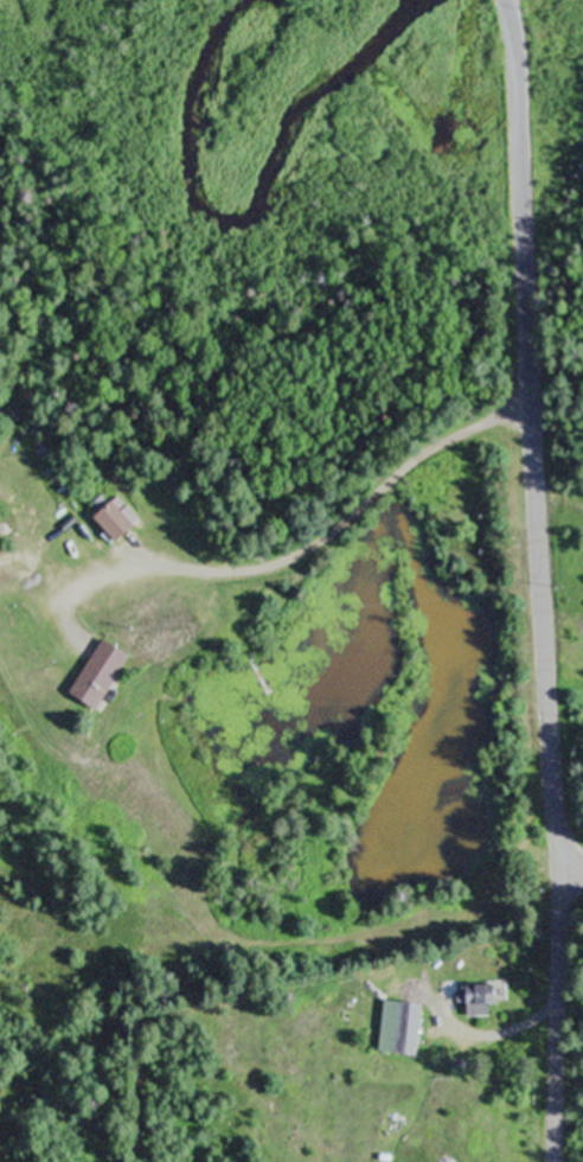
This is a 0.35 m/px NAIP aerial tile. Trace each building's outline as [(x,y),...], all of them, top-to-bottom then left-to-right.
[(95,517),(117,543),(141,522),(119,496),(95,517)] [(74,695),(102,711),(133,654),(104,638),(74,695)] [(499,986),(467,986),(467,1018),(492,1018),(492,1006),(499,1006),(499,986)] [(381,1053),(419,1057),(424,1004),(385,1001),(381,1053)]
